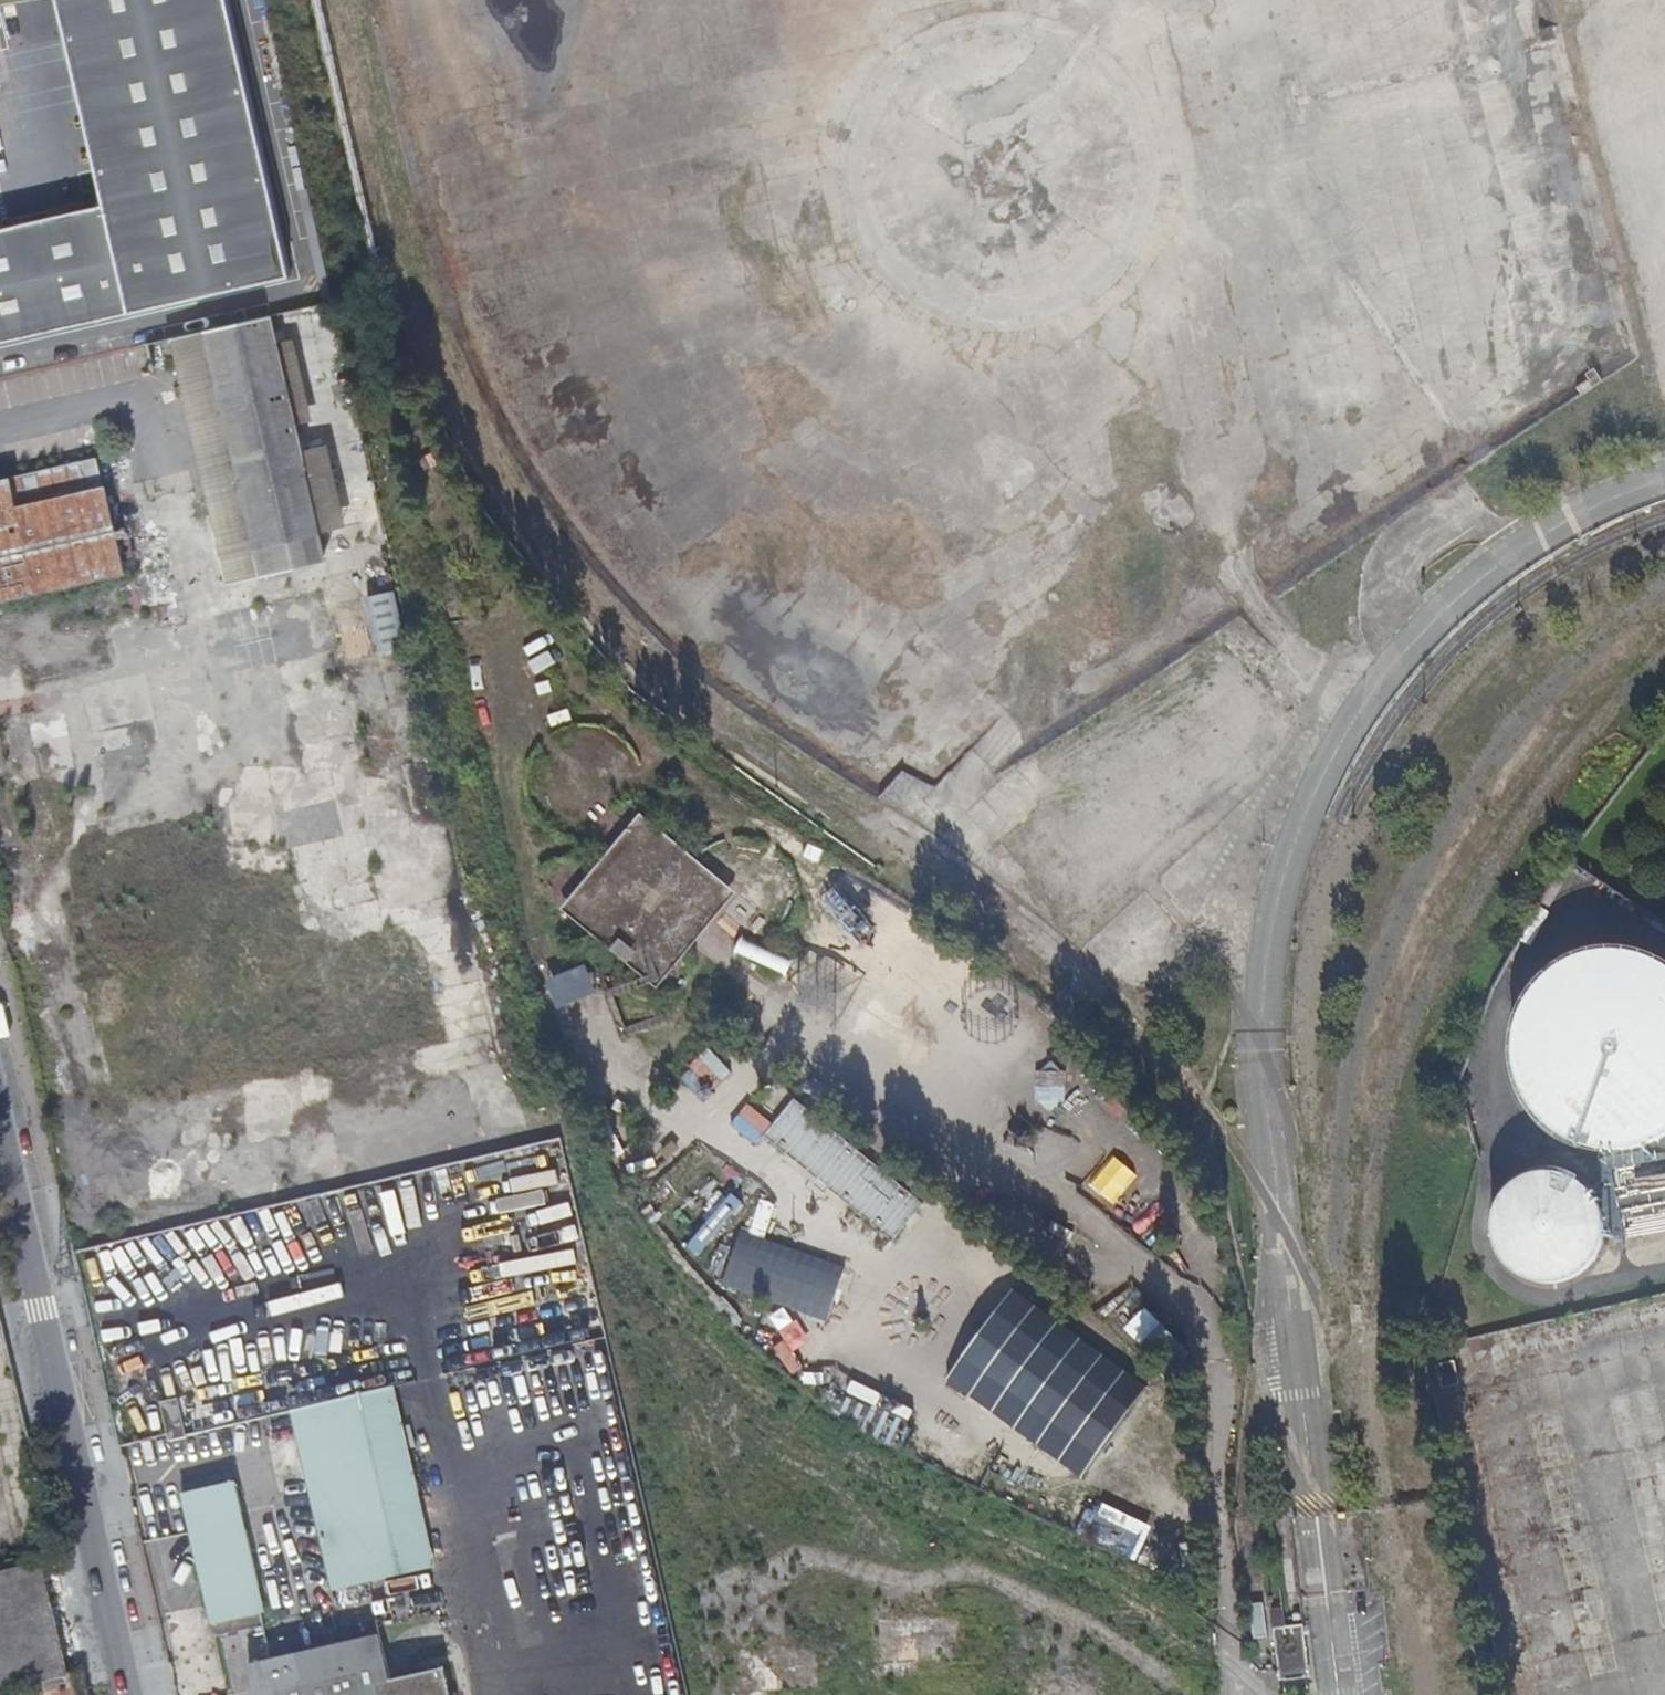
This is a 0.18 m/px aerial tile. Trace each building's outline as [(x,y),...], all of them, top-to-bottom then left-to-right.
[(106,206),(0,230),(0,342),(291,277),(229,0),(61,0),(106,206)] [(200,334),(248,548),(255,580),(322,564),(314,533),(265,319),(200,334)] [(315,527),(340,525),(332,443),(307,446),(315,527)] [(0,480),(0,643),(132,611),(124,575),(120,575),(92,457),(0,480)] [(400,591),(372,594),(379,652),(407,649),(400,591)] [(682,847),(647,819),(568,915),(607,947),(623,960),(663,993),(693,956),(742,897),(698,861),(682,847)] [(1518,1016),(1516,1023),(1514,1029),(1512,1043),(1512,1056),(1513,1063),(1514,1070),(1518,1084),(1523,1096),(1530,1108),(1534,1113),(1539,1119),(1549,1127),(1561,1135),(1573,1141),(1579,1144),(1593,1147),(1600,1148),(1613,1149),(1627,1148),(1634,1146),(1647,1142),(1653,1139),(1664,1132),(1664,969),(1661,966),(1648,960),(1642,957),(1629,954),(1622,953),(1608,952),(1595,953),(1588,955),(1575,959),(1568,962),(1556,968),(1551,972),(1540,982),(1536,987),(1528,997),(1524,1004),(1518,1016)] [(766,1135),(893,1243),(924,1208),(795,1101),(766,1135)] [(1496,1202),(1491,1212),(1490,1216),(1489,1227),(1489,1231),(1490,1239),(1492,1246),(1497,1257),(1502,1263),(1504,1266),(1513,1273),(1520,1277),(1530,1281),(1538,1283),(1542,1283),(1550,1283),(1561,1280),(1572,1276),(1581,1269),(1589,1261),(1593,1254),(1596,1247),(1597,1243),(1599,1232),(1599,1220),(1596,1209),(1591,1199),(1587,1193),(1584,1190),(1579,1185),(1569,1178),(1565,1177),(1558,1174),(1547,1173),(1539,1173),(1532,1174),(1528,1175),(1517,1180),(1508,1186),(1502,1192),(1498,1198),(1496,1202)] [(723,1287),(826,1319),(843,1265),(739,1233),(723,1287)] [(1023,1321),(999,1335),(977,1366),(972,1404),(979,1431),(997,1455),(1021,1470),(1048,1476),(1076,1473),(1094,1464),(1115,1446),(1128,1421),(1132,1400),(1129,1372),(1116,1347),(1095,1328),(1078,1320),(1050,1316),(1023,1321)] [(428,1569),(389,1393),(335,1407),(376,1581),(428,1569)] [(164,1407),(171,1437),(217,1628),(268,1615),(226,1433),(191,1441),(189,1433),(181,1403),(164,1407)] [(73,1676),(45,1559),(36,1562),(0,1570),(0,1693),(73,1676)] [(446,1672),(391,1684),(376,1623),(269,1648),(273,1664),(252,1668),(258,1694),(451,1694),(446,1672)] [(1276,1676),(1301,1673),(1296,1637),(1289,1639),(1287,1629),(1269,1631),(1276,1676)]
